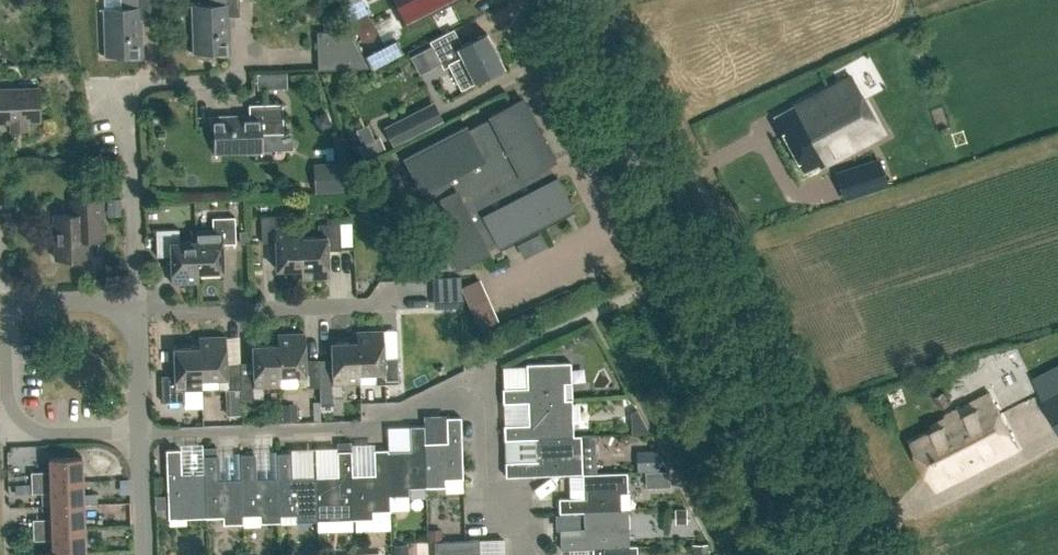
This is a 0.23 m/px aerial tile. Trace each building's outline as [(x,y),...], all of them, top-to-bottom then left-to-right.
[(152,18),(151,0),(121,0),(122,8),(100,9),(100,10),(105,10),(105,23),(108,23),(110,53),(101,54),(101,55),(139,54),(137,19),(152,18)] [(240,15),(239,0),(210,0),(210,5),(188,6),(188,7),(193,7),(194,20),(197,20),(198,50),(190,51),(190,52),(227,51),(225,16),(240,15)] [(402,22),(445,0),(391,0),(402,22)] [(476,81),(504,66),(487,32),(462,45),(454,29),(430,41),(443,66),(449,63),(462,88),(476,82),(476,81)] [(318,68),(318,69),(368,67),(349,30),(317,31),(318,50),(327,50),(328,67),(318,68)] [(257,90),(276,89),(276,74),(256,75),(257,90)] [(819,162),(820,166),(882,132),(851,75),(774,116),(804,170),(819,162)] [(39,119),(39,87),(0,89),(0,120),(39,119)] [(574,207),(558,177),(550,181),(542,167),(554,161),(522,98),(491,114),(492,116),(469,128),(468,126),(405,158),(421,189),(423,188),(430,202),(424,205),(457,268),(487,252),(486,250),(498,243),(499,246),(574,207)] [(261,133),(284,133),(283,103),(249,104),(249,119),(214,120),(216,157),(217,157),(217,148),(247,147),(247,150),(261,150),(261,155),(262,155),(261,133)] [(414,112),(385,127),(393,144),(423,129),(414,112)] [(352,128),(363,155),(384,147),(373,119),(352,128)] [(879,160),(862,165),(870,190),(887,184),(879,160)] [(323,164),(324,189),(345,188),(343,163),(323,164)] [(87,257),(86,239),(104,238),(103,228),(102,198),(71,199),(71,213),(54,214),(56,258),(87,257)] [(301,236),(302,236),(302,226),(284,227),(284,215),(261,215),(262,242),(275,242),(276,269),(302,268),(301,236)] [(197,271),(198,271),(223,271),(222,243),(236,243),(235,216),(212,217),(213,229),(195,230),(195,240),(196,240),(197,271)] [(318,236),(302,236),(301,236),(302,268),(302,278),(329,277),(328,250),(341,249),(340,223),(318,223),(318,236)] [(196,240),(195,240),(179,241),(179,228),(156,229),(157,256),(171,255),(172,282),(198,281),(198,271),(197,271),(196,240)] [(433,295),(461,294),(460,277),(433,277),(433,295)] [(498,320),(487,295),(470,303),(481,327),(498,320)] [(357,331),(357,341),(358,341),(358,372),(359,372),(375,371),(376,384),(398,383),(398,356),(384,357),(383,330),(357,331)] [(280,375),(297,374),(297,386),(319,386),(320,386),(319,369),(319,359),(305,360),(304,332),(278,333),(278,344),(279,343),(280,375)] [(240,362),(227,362),(226,335),(199,336),(199,346),(200,346),(201,378),(202,378),(218,377),(218,389),(241,388),(240,372),(241,372),(240,362)] [(333,401),(333,395),(343,395),(342,383),(360,382),(359,372),(358,372),(358,341),(357,341),(332,342),(332,369),(319,369),(320,386),(319,386),(320,396),(320,401),(333,401)] [(278,344),(253,344),(254,372),(241,372),(240,372),(241,388),(241,398),(264,398),(263,385),(281,385),(280,375),(279,343),(278,344)] [(200,346),(199,346),(174,347),(175,374),(161,375),(162,401),(185,401),(184,388),(202,388),(202,378),(201,378),(200,346)] [(503,402),(528,401),(564,399),(564,382),(572,382),(571,362),(526,363),(527,387),(503,388),(503,402)] [(1033,377),(1041,393),(1057,384),(1057,364),(1033,377)] [(1041,393),(1057,426),(1057,384),(1041,393)] [(952,402),(946,391),(935,396),(941,408),(952,402)] [(911,442),(936,489),(1019,447),(990,392),(945,416),(946,418),(931,426),(934,430),(911,442)] [(574,436),(573,435),(572,398),(564,399),(528,401),(528,424),(504,424),(504,439),(536,438),(536,437),(574,436)] [(240,401),(227,402),(228,414),(240,414),(240,401)] [(284,408),(284,419),(297,419),(297,408),(284,408)] [(631,432),(650,431),(638,408),(630,412),(631,432)] [(463,478),(462,440),(461,416),(446,417),(447,441),(425,442),(424,442),(426,486),(445,486),(445,478),(463,478)] [(410,425),(410,440),(411,450),(388,451),(389,495),(390,495),(409,494),(409,487),(426,486),(424,442),(425,442),(424,425),(410,425)] [(513,461),(505,461),(506,476),(513,475),(532,475),(582,473),(598,473),(596,434),(581,435),(573,435),(574,436),(536,437),(536,438),(537,460),(513,461)] [(350,441),(338,442),(338,450),(351,449),(350,441)] [(217,447),(203,447),(204,455),(217,455),(217,447)] [(169,518),(206,517),(204,472),(181,473),(181,448),(166,449),(169,518)] [(390,510),(390,495),(389,495),(388,451),(388,449),(374,449),(375,474),(352,474),(353,519),(373,518),(373,511),(390,510)] [(315,476),(316,520),(353,519),(352,474),(351,450),(337,450),(338,475),(315,476)] [(656,451),(638,452),(639,468),(656,468),(656,451)] [(297,521),(316,520),(315,476),(292,476),(291,452),(277,453),(277,477),(278,477),(279,514),(280,514),(297,513),(297,521)] [(280,521),(280,514),(279,514),(278,477),(277,477),(255,478),(254,453),(240,454),(241,478),(243,515),(260,515),(260,522),(280,521)] [(223,516),(223,524),(244,523),(243,515),(241,478),(218,479),(218,455),(217,455),(204,455),(203,455),(204,472),(206,517),(223,516)] [(50,471),(31,471),(31,482),(83,480),(82,456),(49,457),(50,471)] [(583,497),(559,497),(559,512),(583,511),(583,510),(620,509),(620,508),(620,492),(628,492),(627,471),(598,473),(582,473),(583,497)] [(669,471),(646,472),(646,486),(670,485),(669,471)] [(130,490),(129,479),(119,479),(120,491),(130,490)] [(31,482),(32,492),(50,492),(51,505),(84,504),(83,480),(31,482)] [(165,495),(155,495),(156,507),(166,507),(165,495)] [(26,513),(40,512),(39,497),(25,498),(26,513)] [(51,518),(33,519),(33,529),(84,527),(84,504),(51,505),(51,518)] [(584,533),(560,534),(561,548),(561,549),(564,549),(592,548),(592,547),(630,546),(630,545),(628,508),(620,508),(620,509),(583,510),(583,511),(584,533)] [(686,508),(677,508),(677,523),(686,523),(686,508)] [(33,529),(33,540),(52,539),(53,551),(53,552),(69,552),(85,552),(84,527),(33,529)] [(428,529),(428,540),(441,540),(441,529),(428,529)] [(465,540),(434,541),(435,554),(480,554),(479,539),(465,540)] [(393,554),(404,554),(407,552),(407,543),(393,543),(393,554)] [(706,544),(695,544),(695,554),(706,554),(706,544)] [(637,545),(630,545),(630,546),(592,547),(592,548),(593,554),(637,554),(637,545)]
